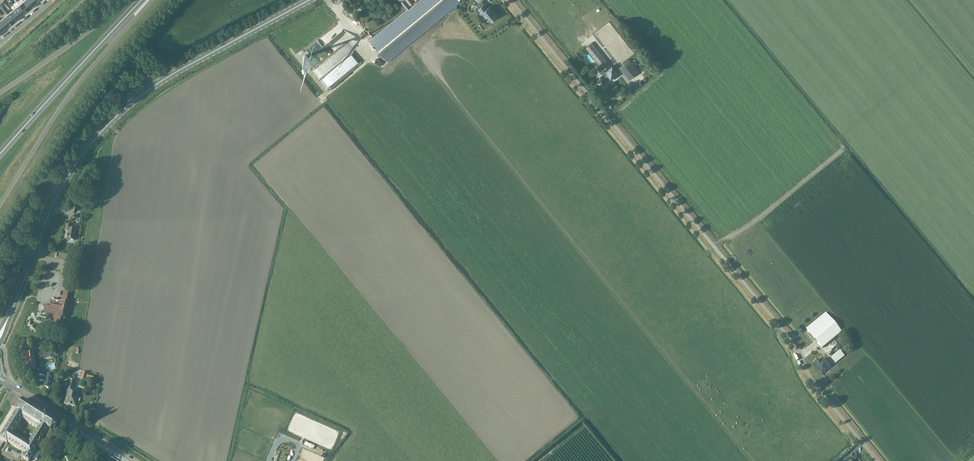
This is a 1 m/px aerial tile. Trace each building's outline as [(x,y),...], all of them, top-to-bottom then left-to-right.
[(460,1),(459,0),(420,0),(407,10),(407,9),(370,40),(387,61),(460,1)] [(401,2),(407,10),(410,7),(405,0),(399,0),(401,2)] [(23,1),(19,4),(25,11),(29,7),(23,1)] [(19,4),(16,7),(21,14),(25,11),(19,4)] [(491,22),(498,17),(489,6),(487,8),(486,7),(487,7),(484,4),(479,8),(484,14),(483,15),(486,19),(488,17),(491,22)] [(16,7),(12,10),(17,17),(21,14),(16,7)] [(8,14),(13,21),(17,17),(12,10),(8,14)] [(4,17),(10,24),(13,21),(8,14),(6,12),(2,15),(4,17)] [(0,20),(6,27),(10,24),(4,17),(0,20)] [(585,56),(600,73),(611,64),(592,42),(577,54),(582,59),(585,56)] [(319,81),(325,88),(364,59),(356,49),(321,75),(324,77),(319,81)] [(629,59),(619,67),(629,80),(639,72),(629,59)] [(594,81),(600,88),(608,81),(606,79),(608,77),(611,80),(614,78),(615,79),(619,75),(616,71),(617,70),(612,65),(607,69),(607,70),(604,72),(605,72),(602,74),(602,73),(596,78),(597,78),(594,81)] [(71,229),(72,226),(67,225),(65,231),(68,231),(66,239),(75,240),(77,230),(71,229)] [(67,303),(69,293),(63,292),(62,302),(51,300),(50,306),(45,305),(44,312),(53,314),(53,315),(54,316),(51,333),(58,335),(61,319),(62,319),(64,319),(67,303)] [(826,313),(806,328),(822,348),(841,332),(826,313)] [(46,352),(25,354),(25,359),(27,369),(35,368),(35,367),(34,358),(40,357),(46,357),(51,356),(50,351),(46,352)] [(836,363),(844,356),(840,351),(831,358),(836,363)] [(825,358),(820,362),(818,359),(814,363),(822,374),(831,367),(825,358)] [(75,406),(79,391),(76,390),(76,389),(72,388),(73,385),(72,384),(73,381),(70,380),(64,403),(75,406)] [(56,424),(45,417),(46,416),(22,400),(15,411),(0,436),(0,440),(6,444),(7,442),(22,452),(20,456),(23,457),(22,458),(27,460),(29,460),(35,452),(34,451),(48,430),(50,431),(54,430),(57,432),(58,431),(59,429),(56,427),(56,424)]
